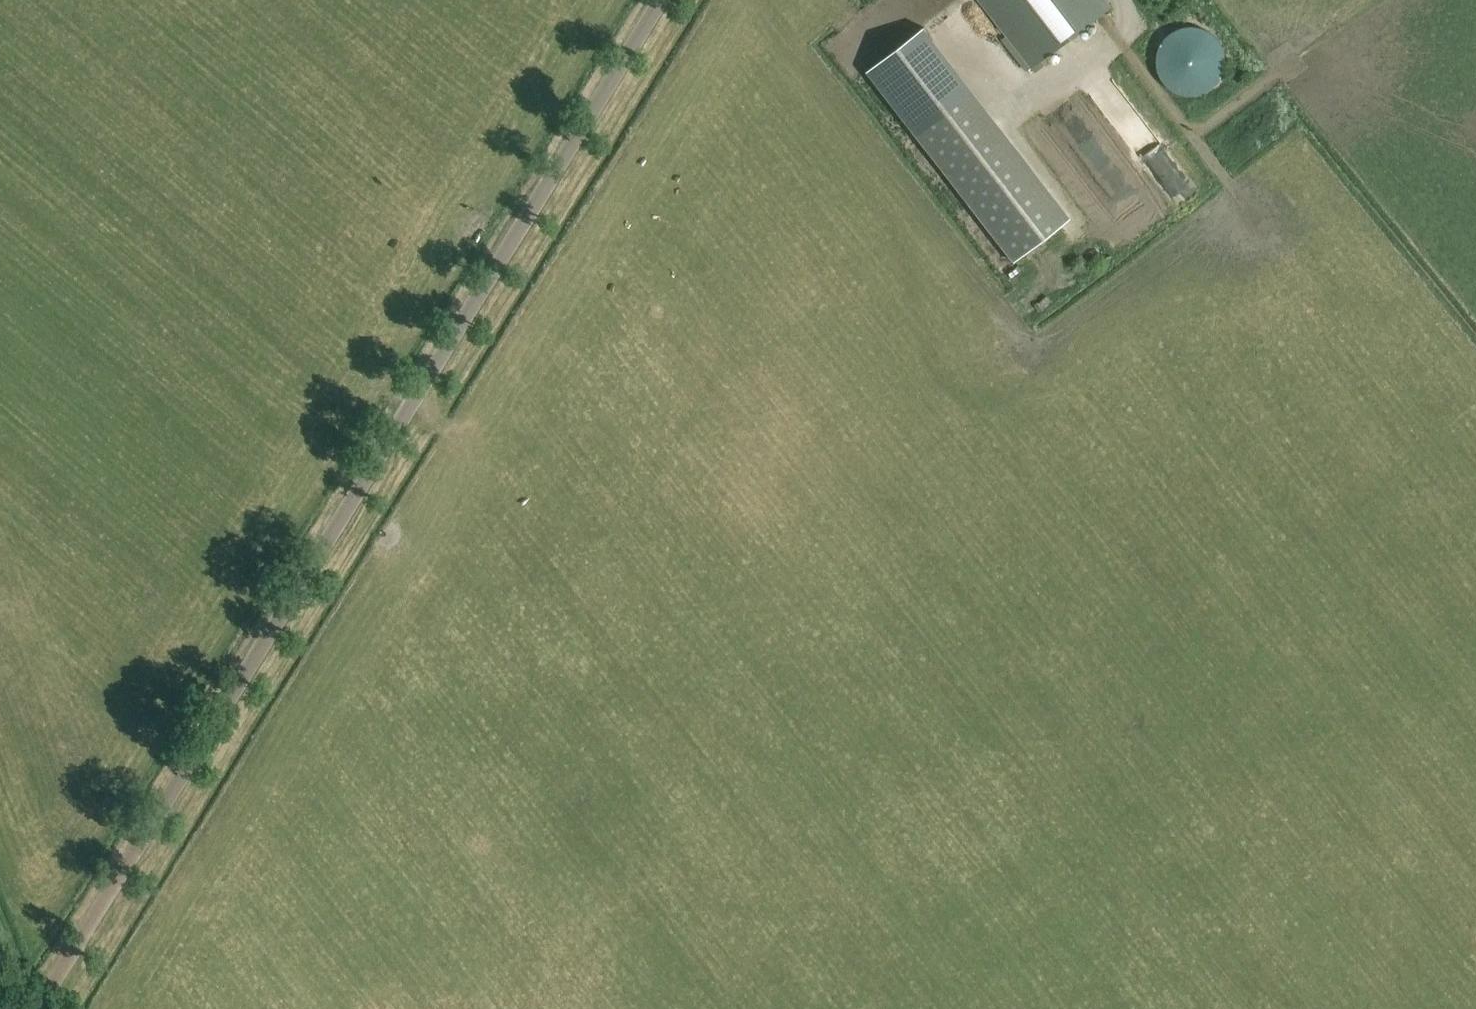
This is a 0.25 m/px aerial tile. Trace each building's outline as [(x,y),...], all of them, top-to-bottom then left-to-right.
[(1106,0),(979,0),(1031,69),(1111,8),(1106,0)] [(964,33),(989,67),(1003,57),(978,23),(964,33)] [(1221,80),(1226,65),(1224,50),(1215,37),(1202,29),(1187,27),(1172,32),(1162,43),(1157,58),(1159,73),(1167,86),(1180,94),(1195,96),(1210,90),(1221,80)] [(924,28),(867,71),(1013,263),(1070,220),(924,28)] [(1135,157),(1173,211),(1192,198),(1154,144),(1135,157)]
